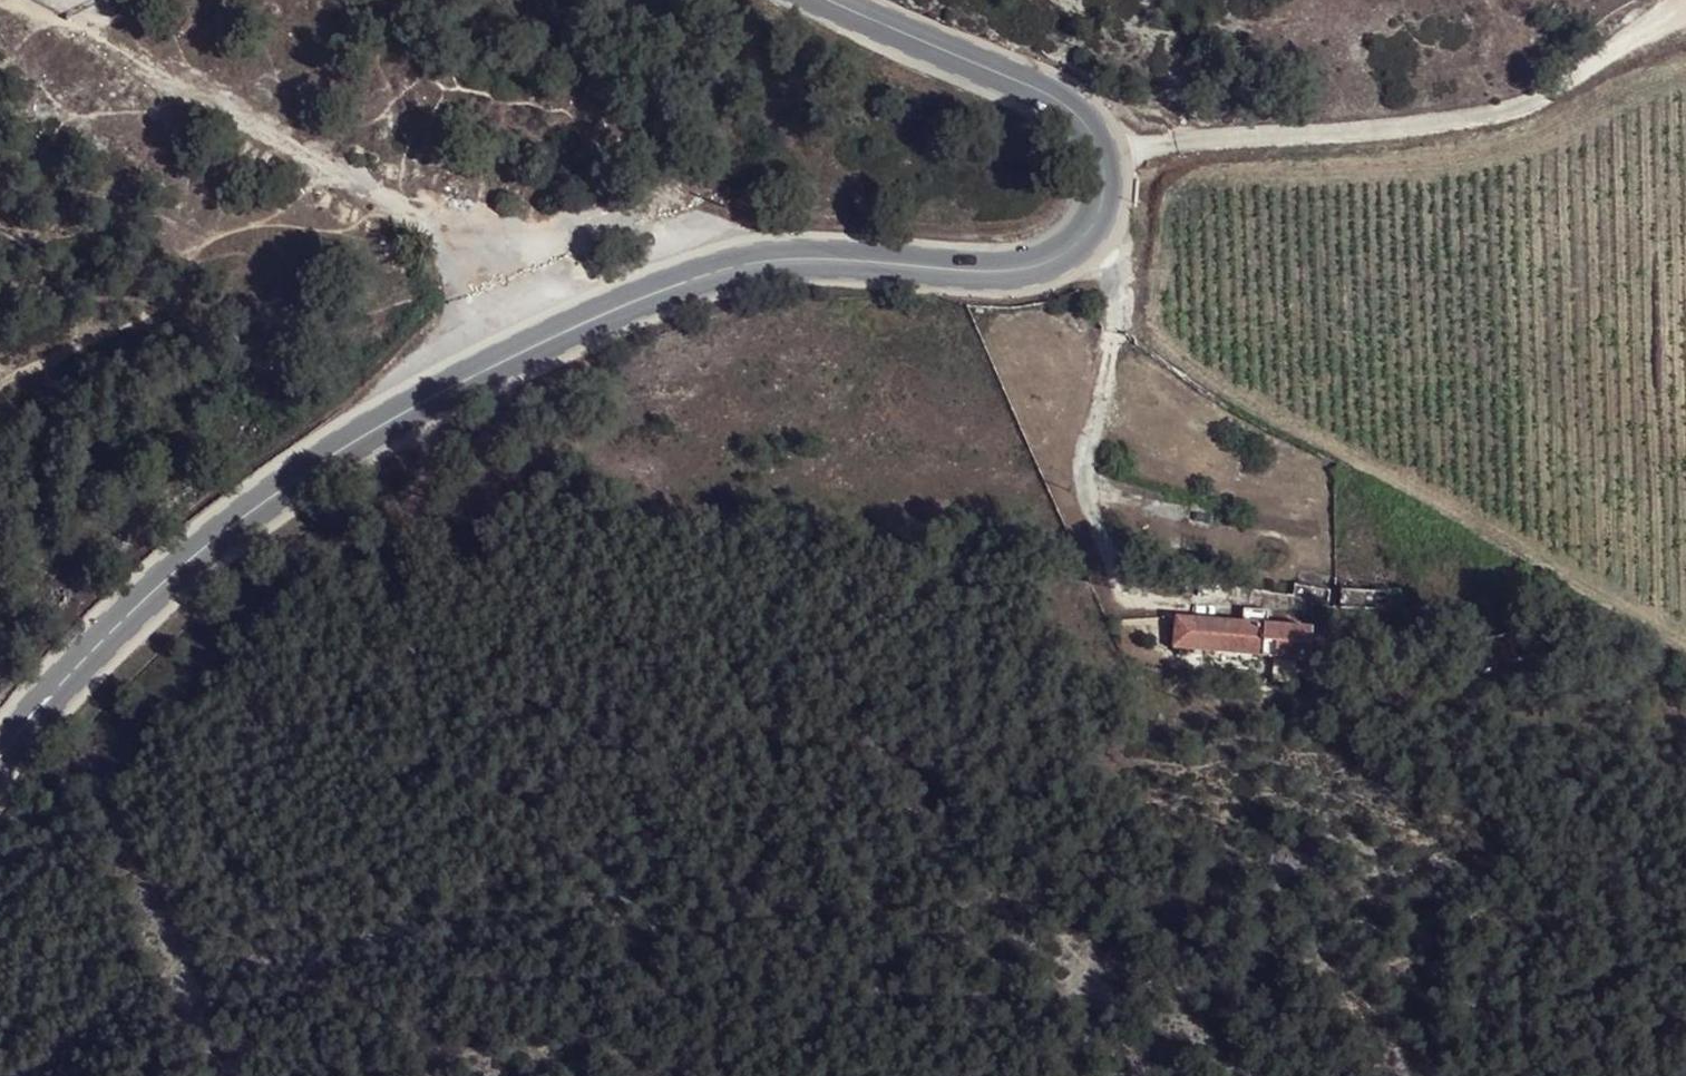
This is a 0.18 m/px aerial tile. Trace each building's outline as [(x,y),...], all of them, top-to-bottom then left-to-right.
[(1194,578),(1182,615),(1208,625),(1214,609),(1235,614),(1241,593),(1194,578)] [(1158,624),(1177,630),(1182,615),(1162,607),(1158,624)] [(1316,632),(1316,640),(1314,647),(1357,652),(1358,639),(1316,632)]
